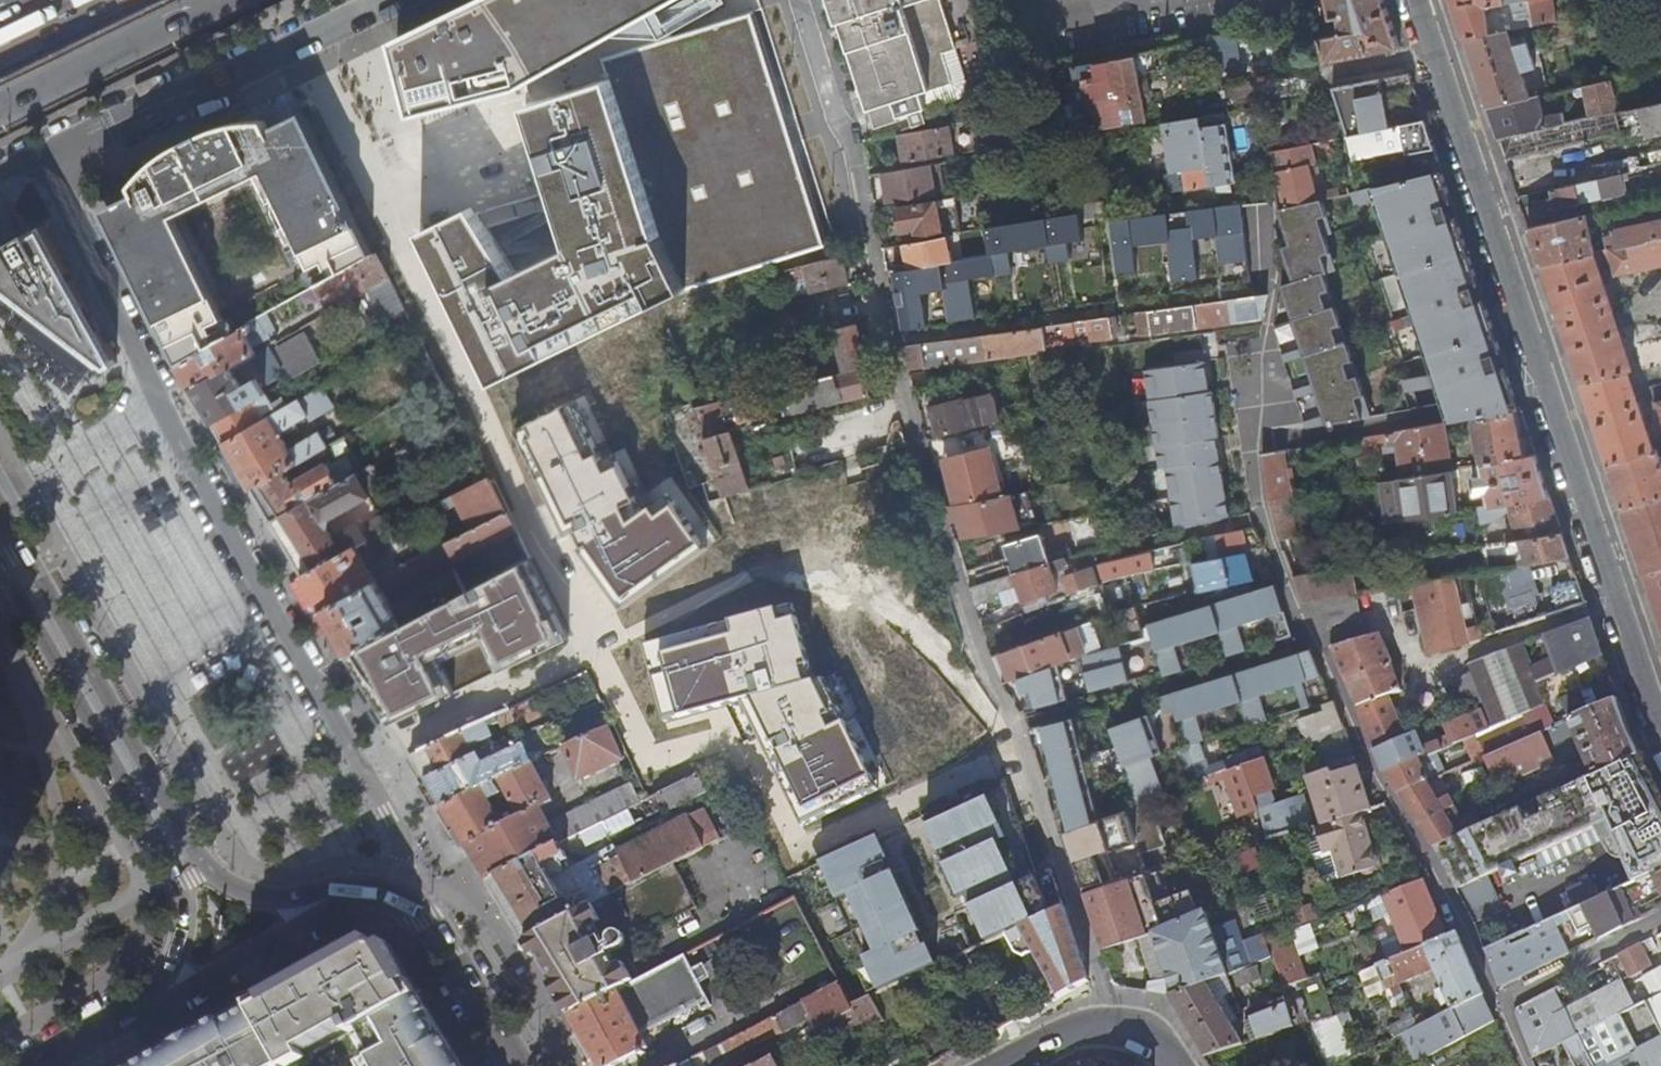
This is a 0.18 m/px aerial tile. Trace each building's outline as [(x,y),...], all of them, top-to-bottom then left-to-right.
[(398,37),(417,110),(520,87),(679,0),(474,0),(398,37)] [(838,20),(850,17),(845,0),(831,0),(838,20)] [(850,17),(838,20),(873,128),(907,117),(911,127),(925,122),(923,118),(941,112),(939,104),(988,88),(978,38),(972,0),(845,0),(850,17)] [(1383,0),(1327,0),(1331,18),(1338,17),(1342,33),(1319,37),(1325,62),(1399,48),(1383,0)] [(1464,39),(1489,34),(1513,30),(1521,28),(1556,22),(1552,0),(1451,0),(1464,39)] [(420,228),(492,384),(679,291),(825,247),(753,15),(606,61),(609,82),(527,106),(552,183),(573,249),(542,263),(512,277),(470,208),(420,228)] [(1464,39),(1487,106),(1530,97),(1522,72),(1536,69),(1527,44),(1512,46),(1510,40),(1525,37),(1521,28),(1513,30),(1489,34),(1464,39)] [(1072,68),(1076,102),(1079,132),(1145,120),(1133,57),(1106,61),(1072,68)] [(1407,73),(1360,83),(1371,132),(1388,128),(1382,96),(1413,90),(1407,73)] [(1308,92),(1305,75),(1276,79),(1279,97),(1308,92)] [(1583,86),(1589,118),(1617,112),(1611,80),(1583,86)] [(1371,132),(1360,83),(1332,88),(1347,137),(1371,132)] [(1487,106),(1498,138),(1566,123),(1564,112),(1544,116),(1539,95),(1530,97),(1487,106)] [(1505,160),(1620,131),(1622,138),(1660,129),(1660,102),(1617,112),(1589,118),(1566,123),(1498,138),(1505,160)] [(346,199),(324,154),(304,113),(269,130),(266,122),(251,123),(237,125),(228,127),(215,130),(201,136),(203,140),(185,149),(184,145),(176,148),(169,153),(154,164),(145,172),(135,184),(132,188),(135,195),(107,220),(126,259),(131,269),(178,366),(209,349),(200,331),(223,320),(224,319),(210,292),(174,218),(251,180),(264,207),(269,204),(268,184),(288,225),(296,241),(310,269),(333,257),(341,273),(372,255),(361,233),(346,201),(346,199)] [(1235,181),(1223,113),(1162,124),(1170,172),(1174,172),(1175,183),(1185,181),(1187,189),(1235,181)] [(1371,132),(1347,137),(1352,159),(1405,148),(1406,155),(1413,153),(1432,150),(1433,149),(1424,121),(1388,128),(1371,132)] [(957,129),(956,123),(897,134),(902,163),(954,154),(949,130),(957,129)] [(1314,162),(1310,144),(1271,152),(1275,184),(1281,184),(1285,207),(1315,200),(1308,163),(1314,162)] [(1037,156),(1036,146),(1017,149),(1019,160),(1037,156)] [(1434,154),(1432,150),(1413,153),(1415,158),(1434,154)] [(926,195),(921,166),(890,171),(895,200),(926,195)] [(1441,171),(1349,192),(1357,210),(1384,200),(1420,303),(1411,306),(1417,324),(1426,321),(1443,370),(1434,372),(1435,375),(1404,380),(1407,393),(1461,384),(1468,409),(1471,418),(1473,418),(1516,410),(1521,410),(1518,400),(1503,356),(1496,335),(1485,303),(1453,207),(1441,171)] [(1611,176),(1551,190),(1556,209),(1616,195),(1611,176)] [(1348,193),(1346,185),(1330,189),(1331,197),(1348,193)] [(1052,190),(1057,216),(1058,215),(1071,213),(1066,188),(1052,190)] [(935,199),(896,206),(901,232),(915,230),(916,234),(940,230),(935,199)] [(1315,200),(1285,207),(1278,210),(1285,230),(1294,227),(1299,242),(1320,235),(1329,232),(1318,200),(1315,200)] [(1079,224),(1109,220),(1106,201),(1076,205),(1076,212),(1077,212),(1079,224)] [(1220,263),(1249,260),(1242,204),(1190,210),(1192,227),(1169,229),(1167,214),(1109,220),(1115,272),(1137,269),(1134,244),(1169,240),(1174,279),(1201,276),(1196,239),(1217,237),(1220,263)] [(952,262),(914,268),(894,272),(903,327),(927,324),(924,292),(945,288),(948,321),(975,316),(970,280),(1013,274),(1010,252),(1050,246),(1051,260),(1071,257),(1068,241),(1083,239),(1079,224),(1077,212),(1076,212),(1071,213),(1058,215),(1057,216),(982,227),(986,255),(952,262)] [(1528,228),(1541,265),(1594,254),(1586,215),(1528,228)] [(1616,249),(1660,239),(1660,221),(1612,231),(1616,249)] [(285,247),(296,241),(288,225),(277,230),(285,247)] [(100,367),(103,365),(109,370),(116,365),(113,359),(116,358),(43,226),(28,234),(28,233),(6,245),(6,246),(0,250),(0,289),(100,367)] [(1320,235),(1299,242),(1282,247),(1289,268),(1297,265),(1302,280),(1319,274),(1332,270),(1320,235)] [(943,236),(903,244),(906,260),(912,259),(914,268),(952,262),(950,251),(947,252),(943,236)] [(1607,464),(1656,450),(1655,449),(1647,423),(1652,421),(1648,410),(1643,411),(1630,372),(1634,371),(1598,267),(1612,261),(1615,276),(1660,266),(1660,239),(1616,249),(1594,254),(1541,265),(1607,464)] [(366,290),(388,277),(375,254),(372,255),(341,273),(336,275),(350,299),(366,290)] [(310,269),(318,285),(336,275),(341,273),(333,257),(310,269)] [(790,298),(849,284),(842,257),(784,271),(786,280),(790,298)] [(786,280),(784,271),(766,276),(768,285),(786,280)] [(1330,310),(1319,274),(1302,280),(1280,287),(1287,308),(1295,305),(1300,320),(1330,310)] [(384,325),(406,312),(388,277),(366,290),(384,324),(384,325)] [(1262,318),(1266,295),(1148,312),(1150,328),(1151,334),(1262,318)] [(1341,347),(1330,310),(1300,320),(1291,323),(1299,351),(1302,359),(1341,347)] [(1150,328),(1148,312),(1136,314),(1137,329),(1150,328)] [(1121,314),(901,346),(906,370),(1045,349),(1045,347),(1112,338),(1111,330),(1116,330),(1116,325),(1122,324),(1121,314)] [(209,349),(178,366),(178,367),(190,389),(230,366),(231,367),(249,356),(255,353),(252,347),(269,337),(267,333),(274,329),(266,315),(243,328),(244,329),(232,336),(209,349)] [(200,331),(209,349),(232,336),(223,320),(200,331)] [(861,368),(866,367),(856,325),(832,331),(837,354),(825,357),(827,364),(799,371),(802,382),(836,374),(835,366),(841,365),(842,373),(861,368)] [(291,378),(320,361),(304,332),(275,348),(291,378)] [(1638,345),(1643,369),(1660,366),(1660,341),(1638,345)] [(1341,347),(1302,359),(1310,387),(1313,395),(1352,383),(1341,347)] [(1302,359),(1299,351),(1278,357),(1281,365),(1302,359)] [(1172,473),(1185,527),(1238,516),(1200,353),(1172,359),(1174,371),(1143,378),(1165,475),(1172,473)] [(230,366),(190,389),(210,423),(265,393),(259,383),(263,381),(260,375),(256,377),(254,374),(257,372),(249,356),(231,367),(230,366)] [(867,392),(861,368),(842,373),(836,374),(802,382),(783,387),(789,411),(867,392)] [(452,403),(447,394),(445,395),(439,380),(427,386),(439,409),(452,403)] [(1362,414),(1352,383),(1313,395),(1320,419),(1323,427),(1362,414)] [(1292,402),(1313,395),(1310,387),(1289,393),(1292,402)] [(265,393),(210,423),(223,444),(285,407),(274,388),(265,393)] [(768,415),(763,394),(731,402),(736,423),(768,415)] [(925,407),(934,438),(962,430),(996,421),(988,395),(973,399),(975,404),(961,408),(959,398),(925,407)] [(285,407),(223,444),(250,490),(282,472),(293,465),(302,460),(309,456),(325,447),(329,444),(334,441),(341,437),(338,431),(322,440),(317,432),(288,450),(278,433),(308,416),(298,399),(285,407)] [(663,437),(664,437),(661,414),(649,416),(647,402),(625,405),(633,461),(666,456),(663,437)] [(694,409),(704,440),(726,434),(717,402),(694,409)] [(573,404),(529,426),(534,438),(521,444),(565,539),(578,533),(585,547),(602,539),(606,550),(589,563),(615,598),(624,591),(632,603),(694,558),(688,551),(703,540),(673,502),(658,513),(652,505),(642,511),(620,465),(607,471),(573,404)] [(1482,464),(1525,457),(1516,410),(1473,418),(1482,464)] [(1323,427),(1320,419),(1298,426),(1301,434),(1323,427)] [(1396,440),(1401,478),(1452,470),(1445,430),(1458,428),(1456,421),(1399,431),(1393,432),(1386,433),(1387,442),(1396,440)] [(338,447),(334,441),(329,444),(332,450),(338,447)] [(379,445),(365,453),(372,466),(374,465),(385,459),(379,445)] [(941,458),(954,504),(1000,495),(987,446),(941,458)] [(329,454),(325,447),(309,456),(312,463),(329,454)] [(1622,509),(1660,497),(1660,463),(1659,457),(1660,457),(1660,447),(1655,449),(1656,450),(1607,464),(1622,509)] [(282,472),(250,490),(269,522),(279,516),(372,466),(365,453),(364,452),(339,467),(336,461),(327,465),(327,464),(291,484),(282,472)] [(1261,455),(1267,500),(1289,496),(1282,452),(1276,453),(1261,455)] [(1490,505),(1550,495),(1537,454),(1525,457),(1482,464),(1470,467),(1475,494),(1487,491),(1490,505)] [(393,472),(386,458),(385,459),(374,465),(381,478),(393,472)] [(302,460),(293,465),(297,471),(306,466),(302,460)] [(372,466),(279,516),(314,569),(355,547),(403,521),(396,508),(365,524),(369,530),(364,532),(359,522),(333,538),(327,527),(328,519),(369,498),(365,489),(382,481),(381,478),(374,465),(372,466)] [(1395,479),(1401,520),(1457,510),(1452,478),(1459,476),(1458,469),(1452,470),(1401,478),(1395,479)] [(853,528),(839,472),(761,491),(774,546),(853,528)] [(495,518),(509,511),(491,475),(488,476),(477,482),(482,491),(478,496),(478,502),(480,506),(483,508),(491,508),(495,518)] [(1387,522),(1389,522),(1401,520),(1395,479),(1382,481),(1387,522)] [(1000,495),(954,504),(943,506),(948,524),(956,522),(961,539),(1021,529),(1015,492),(1000,495)] [(1278,542),(1285,560),(1302,554),(1286,503),(1313,498),(1312,492),(1289,496),(1267,500),(1278,542)] [(1506,542),(1562,533),(1550,495),(1490,505),(1478,507),(1482,524),(1499,518),(1509,509),(1517,530),(1505,532),(1505,536),(1506,542)] [(1645,575),(1660,569),(1660,497),(1622,509),(1645,575)] [(483,508),(490,521),(495,518),(491,508),(483,508)] [(456,561),(518,529),(509,511),(495,518),(490,521),(418,558),(425,572),(454,557),(456,561)] [(1105,514),(1075,518),(1078,544),(1108,540),(1105,514)] [(279,516),(269,522),(302,576),(314,569),(279,516)] [(1258,526),(1218,535),(1222,551),(1223,555),(1265,548),(1258,526)] [(1519,565),(1569,555),(1562,533),(1506,542),(1500,543),(1485,546),(1487,561),(1489,571),(1519,565)] [(1008,564),(1011,574),(1012,575),(1049,564),(1051,564),(1054,563),(1051,556),(1046,557),(1039,534),(1003,547),(1006,559),(967,571),(968,576),(1008,564)] [(314,569),(302,576),(321,609),(376,581),(355,547),(314,569)] [(1150,552),(1154,568),(1167,566),(1164,548),(1150,552)] [(1097,564),(1102,582),(1126,574),(1151,569),(1154,568),(1150,552),(1097,564)] [(1544,619),(1586,606),(1569,555),(1519,565),(1489,571),(1474,573),(1454,577),(1469,641),(1544,619)] [(471,587),(348,652),(385,720),(389,726),(570,641),(529,557),(471,587)] [(396,562),(399,568),(405,565),(402,559),(396,562)] [(1011,574),(968,588),(974,607),(995,591),(1015,584),(1023,611),(1048,602),(1046,593),(1056,589),(1050,570),(1067,565),(1066,560),(1054,563),(1051,564),(1049,564),(1012,575),(1011,574)] [(1474,573),(1489,571),(1487,561),(1473,564),(1474,573)] [(376,581),(321,609),(348,652),(471,587),(465,575),(460,578),(455,568),(427,583),(428,585),(390,605),(387,600),(392,597),(389,592),(384,595),(380,588),(395,581),(396,583),(413,574),(408,564),(405,565),(399,568),(376,581)] [(1066,595),(1077,591),(1097,584),(1090,567),(1059,578),(1066,595)] [(1302,602),(1313,600),(1352,594),(1348,568),(1293,578),(1302,602)] [(1645,575),(1660,625),(1660,569),(1645,575)] [(1443,649),(1469,641),(1454,577),(1427,581),(1432,604),(1438,628),(1443,649)] [(1413,583),(1419,607),(1432,604),(1427,581),(1413,583)] [(1273,584),(1141,620),(1158,671),(1178,666),(1171,641),(1216,629),(1224,653),(1242,648),(1236,623),(1264,615),(1272,640),(1290,635),(1273,584)] [(1313,600),(1322,629),(1363,620),(1355,593),(1352,594),(1313,600)] [(981,627),(988,652),(998,648),(995,640),(998,639),(998,635),(1012,630),(1019,646),(1075,625),(1068,607),(1070,606),(1066,595),(1048,602),(1023,611),(981,627)] [(646,648),(666,722),(704,712),(741,702),(801,824),(880,788),(828,676),(815,680),(795,607),(646,648)] [(1359,714),(1371,745),(1401,733),(1385,697),(1400,691),(1384,650),(1369,618),(1363,620),(1322,629),(1347,688),(1359,714)] [(1469,665),(1483,706),(1603,657),(1591,620),(1540,639),(1542,645),(1549,643),(1554,660),(1548,663),(1533,668),(1525,644),(1469,665)] [(997,655),(1007,680),(1023,674),(1051,664),(1052,663),(1085,653),(1075,625),(1019,646),(997,655)] [(1430,653),(1443,649),(1438,628),(1425,631),(1430,653)] [(1542,645),(1548,663),(1554,660),(1549,643),(1542,645)] [(1114,645),(1074,657),(1089,694),(1127,679),(1114,645)] [(1171,696),(1189,749),(1307,707),(1302,681),(1321,674),(1310,648),(1171,696)] [(1603,657),(1483,706),(1493,730),(1488,732),(1478,736),(1478,737),(1488,760),(1537,738),(1536,736),(1570,721),(1617,701),(1603,657)] [(1051,664),(1001,683),(1021,714),(1064,697),(1051,664)] [(536,699),(411,759),(425,782),(477,758),(473,748),(493,739),(488,729),(500,724),(503,730),(508,734),(544,716),(536,699)] [(1298,718),(1308,742),(1320,738),(1344,729),(1333,700),(1322,703),(1325,709),(1298,718)] [(1627,731),(1617,701),(1570,721),(1594,776),(1641,756),(1627,731)] [(1439,744),(1443,752),(1478,737),(1478,736),(1488,732),(1481,713),(1445,729),(1450,740),(1439,744)] [(1145,715),(1114,726),(1139,801),(1158,794),(1146,758),(1158,754),(1145,715)] [(1069,719),(1029,733),(1041,770),(1060,830),(1100,815),(1069,719)] [(623,763),(608,729),(563,749),(578,783),(623,763)] [(1322,742),(1325,752),(1328,759),(1349,752),(1342,734),(1322,742)] [(1414,734),(1374,750),(1385,776),(1419,762),(1443,752),(1439,744),(1439,742),(1421,750),(1414,734)] [(1543,736),(1537,738),(1488,760),(1486,760),(1497,787),(1554,762),(1543,736)] [(477,758),(425,782),(443,810),(533,765),(532,764),(520,738),(477,758)] [(1320,738),(1308,742),(1313,756),(1325,752),(1322,742),(1320,738)] [(1179,754),(1189,784),(1198,782),(1223,773),(1248,763),(1246,756),(1240,757),(1240,754),(1207,766),(1199,746),(1179,754)] [(1246,756),(1248,763),(1262,759),(1258,747),(1244,752),(1246,756)] [(1432,849),(1456,892),(1606,826),(1622,862),(1630,858),(1628,854),(1660,840),(1660,796),(1641,756),(1594,776),(1479,827),(1432,849)] [(537,772),(547,767),(543,758),(532,764),(533,765),(443,810),(470,855),(486,881),(557,846),(580,835),(604,823),(627,811),(640,805),(631,787),(549,827),(541,810),(553,804),(537,772)] [(1223,773),(1225,780),(1239,820),(1263,813),(1273,841),(1313,828),(1304,798),(1275,808),(1269,794),(1274,791),(1262,759),(1248,763),(1223,773)] [(1419,762),(1385,776),(1398,796),(1427,784),(1428,783),(1419,762)] [(1306,779),(1321,826),(1360,815),(1371,812),(1357,770),(1332,776),(1331,772),(1306,779)] [(1223,773),(1198,782),(1201,788),(1225,780),(1223,773)] [(707,793),(699,776),(659,796),(666,809),(671,810),(707,793)] [(1427,784),(1398,796),(1432,849),(1479,827),(1476,819),(1470,821),(1467,818),(1450,826),(1444,815),(1454,809),(1449,799),(1438,804),(1427,784)] [(985,789),(923,818),(939,853),(966,841),(971,853),(944,866),(959,897),(995,881),(1001,893),(954,914),(970,950),(1005,933),(1064,907),(1051,870),(1026,881),(985,789)] [(666,809),(659,796),(651,800),(648,801),(640,805),(627,811),(634,825),(666,809)] [(1138,803),(1125,808),(1136,841),(1148,836),(1138,803)] [(557,846),(486,881),(522,940),(529,937),(633,884),(634,886),(676,864),(720,842),(704,812),(619,855),(615,848),(571,869),(564,855),(562,856),(557,846)] [(1321,826),(1313,828),(1321,852),(1332,849),(1342,879),(1374,869),(1363,836),(1367,835),(1360,815),(1321,826)] [(604,823),(580,835),(587,848),(610,837),(604,823)] [(1363,836),(1374,869),(1377,868),(1367,835),(1363,836)] [(821,865),(879,992),(937,965),(929,946),(902,959),(896,946),(923,934),(895,873),(868,885),(863,873),(889,860),(879,838),(821,865)] [(1628,854),(1630,858),(1622,862),(1632,884),(1660,871),(1660,840),(1628,854)] [(1094,851),(1070,859),(1076,878),(1100,870),(1094,851)] [(633,884),(529,937),(573,1013),(626,986),(610,953),(623,947),(625,944),(626,942),(627,937),(636,932),(640,938),(659,928),(656,921),(662,919),(665,925),(671,922),(674,929),(695,919),(691,912),(698,909),(676,864),(634,886),(633,884)] [(1632,884),(1584,906),(1600,941),(1640,921),(1632,903),(1638,900),(1641,905),(1660,895),(1660,871),(1632,884)] [(1145,879),(1083,898),(1100,952),(1153,937),(1173,996),(1205,985),(1216,981),(1224,978),(1226,977),(1210,930),(1204,915),(1192,920),(1184,897),(1155,908),(1145,879)] [(1447,937),(1425,884),(1424,883),(1383,898),(1401,941),(1382,949),(1388,962),(1447,937)] [(1036,953),(1060,998),(1088,984),(1064,907),(1005,933),(1017,954),(1023,958),(1036,953)] [(1554,920),(1484,952),(1499,991),(1570,955),(1554,920)] [(1229,923),(1210,930),(1226,977),(1232,975),(1254,967),(1270,962),(1259,927),(1233,936),(1229,923)] [(1381,929),(1374,931),(1377,937),(1383,935),(1381,929)] [(1457,933),(1447,937),(1388,962),(1376,968),(1385,989),(1398,983),(1399,986),(1436,970),(1445,989),(1434,994),(1442,1008),(1451,1004),(1454,1011),(1484,997),(1457,933)] [(1303,982),(1285,936),(1267,942),(1284,988),(1303,982)] [(282,1065),(292,1065),(419,996),(386,942),(377,940),(368,938),(250,1004),(258,1020),(270,1044),(282,1065)] [(1652,939),(1619,957),(1631,979),(1652,968),(1645,955),(1657,949),(1652,939)] [(568,1017),(592,1057),(598,1065),(617,1065),(649,1049),(641,1035),(708,1001),(686,956),(568,1017)] [(1254,967),(1232,975),(1237,989),(1253,984),(1254,984),(1259,982),(1254,967)] [(1653,999),(1660,995),(1660,969),(1643,978),(1653,999)] [(1224,978),(1216,981),(1226,999),(1224,1001),(1233,1017),(1240,1014),(1233,1000),(1236,999),(1224,978)] [(1515,1017),(1532,1061),(1636,1008),(1623,982),(1553,1017),(1546,996),(1517,1011),(1515,1017)] [(699,1056),(704,1065),(718,1065),(834,1006),(842,1020),(855,1013),(851,1005),(839,983),(699,1056)] [(1168,998),(1203,1059),(1243,1047),(1205,985),(1173,996),(1168,998)] [(1648,1003),(1656,1019),(1625,1035),(1633,1053),(1660,1039),(1660,995),(1653,999),(1648,1003)] [(419,996),(292,1065),(462,1065),(419,996)] [(1484,997),(1454,1011),(1425,1025),(1416,1029),(1397,1039),(1408,1061),(1399,1065),(1415,1065),(1496,1023),(1484,997)] [(1245,1024),(1252,1044),(1306,1028),(1309,1027),(1300,1003),(1286,1008),(1284,1002),(1255,1014),(1260,1018),(1245,1024)] [(149,1060),(152,1065),(282,1065),(270,1044),(258,1020),(250,1004),(149,1060)] [(1416,1029),(1425,1025),(1420,1017),(1412,1020),(1416,1029)] [(1325,1065),(1340,1065),(1345,1064),(1347,1063),(1330,1020),(1309,1027),(1306,1028),(1325,1065)] [(1575,1065),(1607,1065),(1616,1062),(1618,1065),(1660,1065),(1660,1039),(1633,1053),(1625,1035),(1623,1032),(1571,1058),(1575,1065)] [(1366,1054),(1347,1063),(1345,1064),(1346,1065),(1371,1065),(1366,1054)] [(771,1057),(755,1065),(776,1065),(771,1057)]
